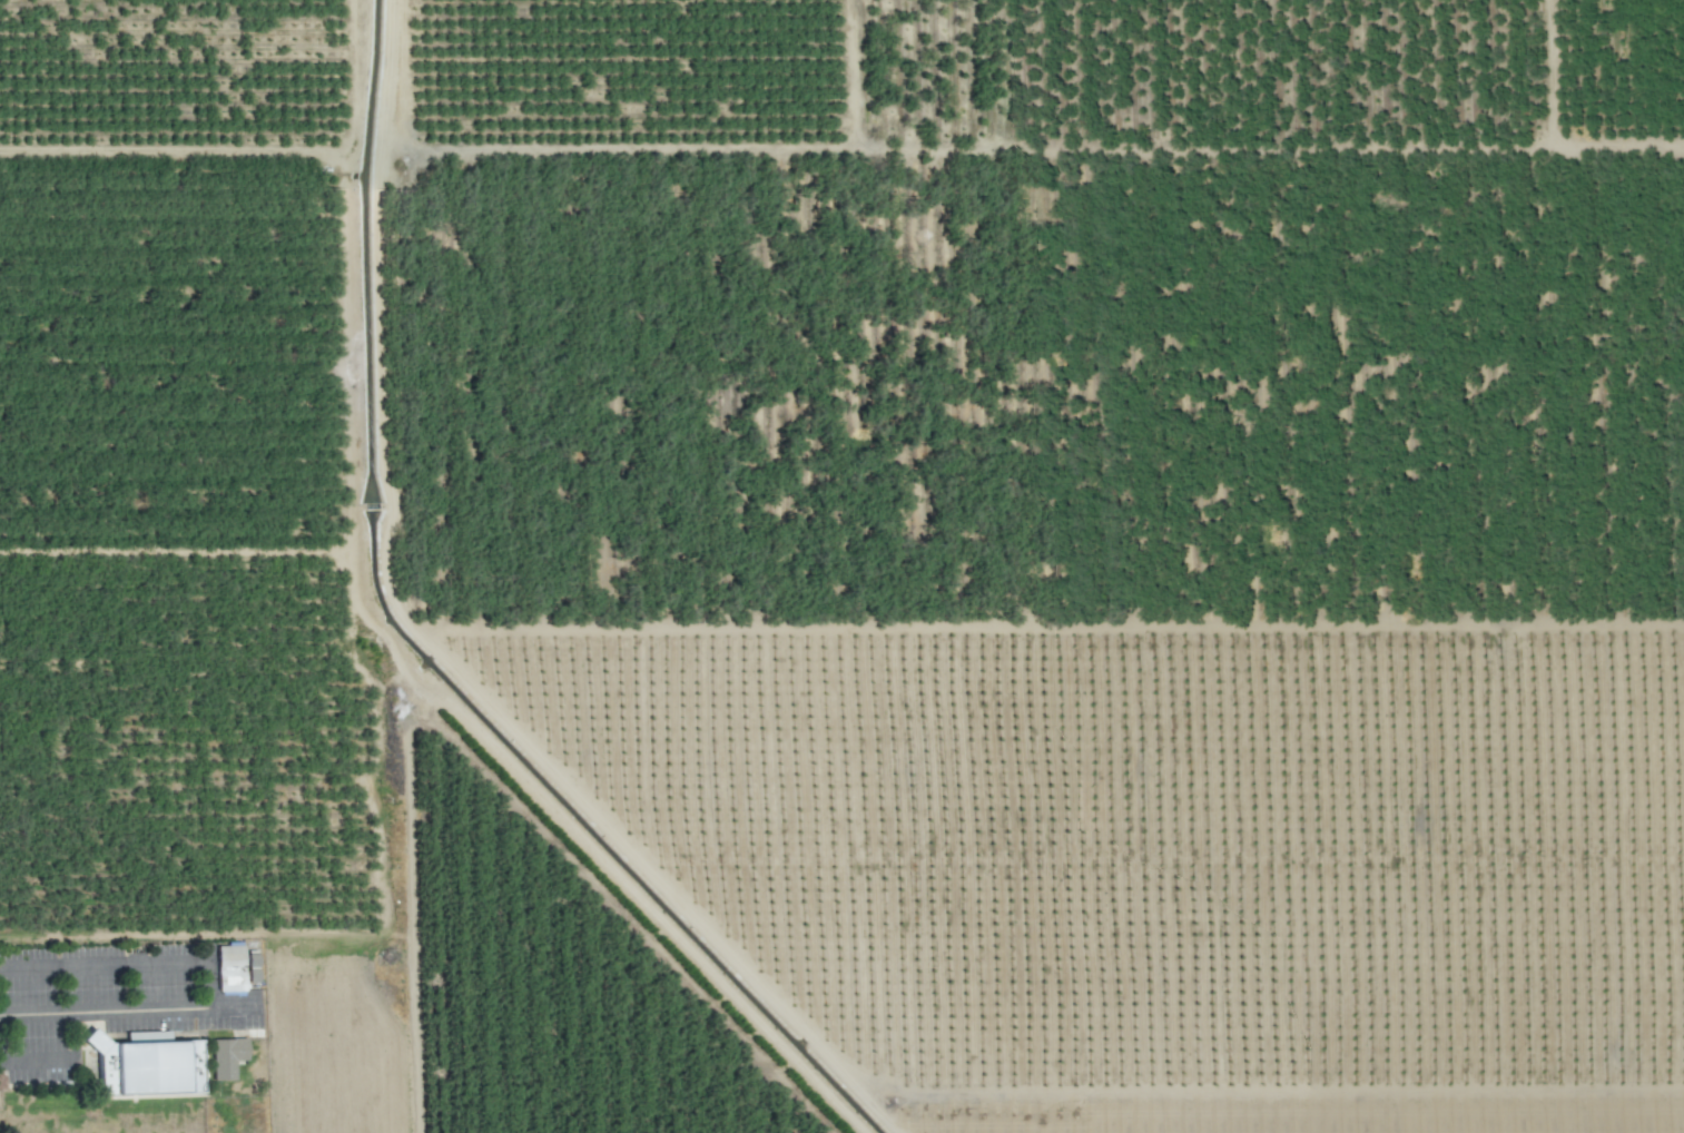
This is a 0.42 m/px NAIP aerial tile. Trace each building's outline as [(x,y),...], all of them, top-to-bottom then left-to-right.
[(216,946),(218,994),(244,993),(242,946),(216,946)] [(257,951),(246,951),(247,983),(258,982),(257,951)] [(198,1040),(169,1041),(168,1031),(126,1032),(126,1038),(93,1038),(95,1095),(200,1092),(198,1040)] [(245,1039),(211,1039),(212,1081),(234,1081),(234,1061),(246,1060),(245,1039)]
